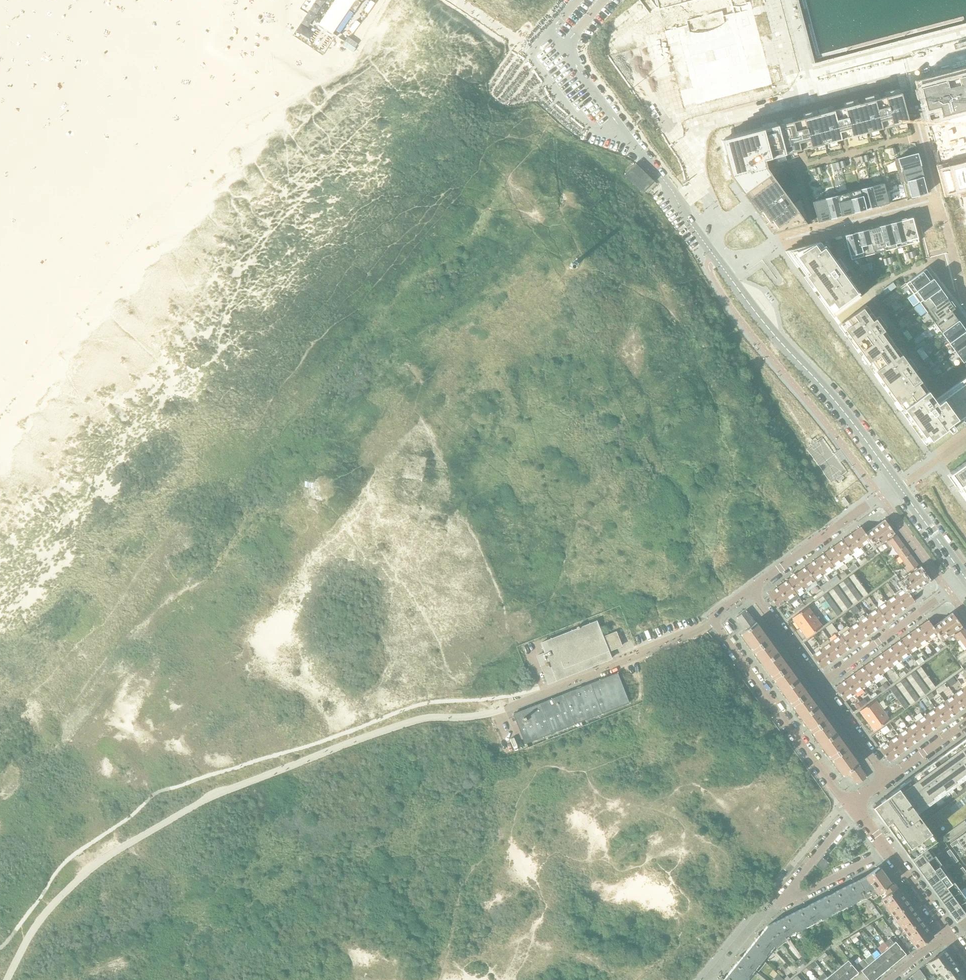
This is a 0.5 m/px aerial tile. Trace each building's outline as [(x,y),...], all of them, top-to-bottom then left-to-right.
[(316,23),(335,36),(360,0),(332,0),(316,23)] [(654,66),(685,108),(773,85),(750,0),(637,0),(654,66)] [(920,88),(928,120),(965,110),(965,72),(959,78),(955,78),(953,75),(946,81),(944,81),(944,82),(943,82),(935,84),(934,84),(931,85),(929,82),(928,82),(921,87),(920,88)] [(817,115),(816,110),(802,114),(803,119),(792,122),(791,117),(782,120),(783,124),(776,126),(775,121),(761,125),(762,130),(724,140),(721,141),(729,172),(729,173),(729,174),(730,175),(730,176),(731,177),(731,178),(764,223),(772,234),(818,222),(812,199),(813,199),(812,199),(824,196),(836,193),(847,190),(859,187),(870,184),(882,181),(883,181),(889,203),(906,199),(902,184),(901,184),(898,172),(895,160),(917,154),(908,122),(900,93),(899,93),(898,89),(884,93),(885,97),(878,99),(877,94),(863,98),(865,103),(858,104),(857,100),(843,104),(844,108),(832,111),(831,106),(817,110),(819,115),(817,115)] [(895,160),(898,172),(921,166),(918,154),(917,154),(895,160)] [(952,166),(958,189),(965,187),(965,176),(963,163),(952,166)] [(654,181),(636,164),(624,176),(642,194),(654,181)] [(921,166),(898,172),(901,184),(924,177),(921,166)] [(952,166),(941,169),(947,192),(958,189),(952,166)] [(924,177),(901,184),(902,184),(906,199),(927,194),(923,178),(924,178),(924,177)] [(882,181),(870,184),(877,207),(888,204),(889,203),(883,181),(882,181)] [(870,184),(859,187),(865,210),(877,207),(870,184)] [(859,187),(847,190),(853,213),(865,210),(859,187)] [(847,190),(836,193),(842,216),(853,213),(847,190)] [(836,193),(824,196),(830,219),(842,216),(836,193)] [(813,199),(812,199),(818,222),(819,222),(830,219),(824,196),(812,199),(813,199)] [(919,242),(912,218),(901,221),(907,245),(919,242)] [(907,245),(901,221),(890,224),(896,248),(907,245)] [(896,248),(890,224),(879,227),(885,251),(896,248)] [(885,251),(879,227),(868,230),(874,254),(885,251)] [(874,254),(868,230),(857,233),(863,257),(874,254)] [(863,257),(857,233),(846,236),(845,236),(851,260),(863,257)] [(898,289),(897,287),(893,282),(881,291),(884,296),(886,298),(880,302),(834,239),(820,242),(792,250),(785,252),(833,317),(838,325),(878,379),(925,445),(931,441),(965,415),(965,367),(963,363),(960,365),(952,355),(945,345),(938,336),(931,326),(934,323),(927,314),(920,304),(913,294),(906,284),(898,289)] [(926,269),(906,284),(913,294),(934,280),(926,269)] [(934,280),(913,294),(920,304),(941,289),(934,280)] [(941,289),(920,304),(927,314),(948,299),(941,289)] [(948,299),(927,314),(934,323),(951,311),(955,309),(948,299)] [(934,323),(931,326),(938,336),(958,321),(951,311),(934,323)] [(958,321),(938,336),(945,345),(965,331),(958,321)] [(945,345),(952,355),(965,345),(965,331),(945,345)] [(952,355),(960,365),(963,363),(965,361),(965,345),(952,355)] [(408,363),(406,365),(406,369),(411,373),(410,375),(411,376),(417,369),(411,364),(408,363)] [(339,441),(339,442),(348,437),(347,436),(346,436),(343,431),(343,428),(342,427),(341,430),(336,433),(336,435),(339,440),(339,441)] [(405,455),(400,480),(422,485),(427,459),(405,455)] [(950,473),(959,486),(965,495),(965,462),(950,473)] [(845,498),(841,501),(845,507),(849,504),(845,498)] [(438,523),(432,520),(428,527),(434,531),(436,526),(440,528),(442,524),(438,521),(438,523)] [(895,533),(885,520),(866,534),(871,541),(875,547),(895,533)] [(871,541),(866,534),(861,527),(852,534),(861,546),(869,541),(870,542),(871,541)] [(861,546),(852,534),(842,541),(852,553),(860,547),(861,549),(862,548),(861,546)] [(907,550),(896,536),(885,543),(889,548),(891,546),(898,556),(907,550)] [(852,553),(842,541),(833,548),(842,560),(843,560),(850,554),(852,556),(853,555),(852,553)] [(842,560),(833,548),(824,555),(833,567),(841,561),(842,562),(844,561),(843,560),(842,560)] [(918,566),(907,550),(898,556),(905,566),(903,568),(904,568),(907,573),(918,566)] [(834,568),(833,567),(824,555),(815,561),(824,573),(832,568),(833,569),(834,568)] [(861,566),(868,561),(865,557),(861,561),(859,558),(857,559),(859,562),(858,562),(861,566)] [(824,573),(815,561),(805,568),(815,580),(823,574),(824,576),(825,575),(824,573)] [(851,573),(858,568),(855,564),(848,569),(851,573)] [(815,580),(805,568),(796,575),(805,587),(813,581),(814,583),(816,582),(815,580)] [(910,595),(929,581),(920,568),(900,581),(904,587),(910,595)] [(805,587),(796,575),(787,581),(796,594),(804,588),(805,590),(807,588),(805,587)] [(796,594),(787,581),(778,588),(788,602),(790,605),(799,598),(796,594)] [(915,601),(911,596),(910,595),(904,587),(903,588),(904,590),(896,595),(905,608),(915,601)] [(788,602),(778,588),(768,595),(777,608),(785,602),(786,603),(788,602)] [(905,608),(896,595),(895,594),(894,594),(895,596),(887,602),(896,615),(905,608)] [(896,615),(887,602),(886,600),(884,601),(885,603),(878,609),(877,609),(887,622),(896,615)] [(856,606),(850,610),(854,615),(859,611),(856,606)] [(800,628),(815,617),(808,607),(792,618),(800,628)] [(887,622),(877,609),(878,609),(877,607),(875,608),(876,610),(869,615),(868,616),(877,628),(887,622)] [(755,623),(746,611),(736,618),(744,629),(745,630),(755,623)] [(877,628),(868,616),(869,615),(867,613),(866,615),(867,616),(859,622),(868,635),(877,628)] [(942,640),(962,626),(952,613),(933,627),(939,635),(938,635),(942,640)] [(807,638),(822,627),(815,617),(800,628),(807,638)] [(609,651),(604,636),(597,620),(540,643),(544,652),(536,655),(548,684),(612,659),(609,651)] [(868,635),(859,622),(858,621),(857,621),(858,623),(850,629),(859,642),(868,635)] [(939,635),(933,627),(929,621),(919,628),(928,640),(936,634),(937,635),(938,635),(939,635)] [(779,654),(756,622),(755,623),(745,630),(740,634),(763,665),(779,654)] [(859,642),(850,629),(849,627),(847,628),(849,630),(841,636),(850,648),(859,642)] [(929,641),(928,640),(919,628),(910,634),(919,646),(927,641),(928,642),(929,641)] [(964,629),(963,629),(954,635),(957,640),(960,639),(965,648),(965,632),(964,629)] [(609,651),(623,646),(617,631),(604,636),(609,651)] [(850,648),(841,636),(839,634),(838,635),(839,636),(831,642),(840,655),(850,648)] [(920,648),(919,646),(910,634),(901,641),(910,653),(918,647),(919,649),(920,648)] [(840,655),(831,642),(830,641),(829,641),(828,640),(820,646),(821,647),(831,662),(840,655)] [(910,653),(901,641),(892,648),(901,660),(909,654),(910,656),(911,655),(910,653)] [(831,662),(821,647),(819,648),(820,650),(812,656),(821,669),(831,662)] [(901,660),(892,648),(882,654),(891,667),(899,661),(901,662),(902,661),(901,660)] [(798,680),(779,654),(763,665),(782,692),(798,680)] [(891,667),(882,654),(873,661),(882,673),(890,667),(891,669),(892,668),(891,667)] [(919,665),(925,661),(922,657),(916,661),(919,665)] [(883,675),(882,673),(873,661),(864,668),(873,680),(881,674),(882,676),(883,675)] [(873,680),(864,668),(854,675),(863,687),(871,681),(873,682),(874,682),(873,680)] [(630,703),(629,702),(618,673),(513,714),(525,744),(630,703)] [(863,687),(854,675),(845,681),(854,693),(862,688),(863,689),(865,688),(863,687)] [(818,707),(798,680),(782,692),(802,719),(818,707)] [(854,693),(845,681),(835,688),(845,701),(853,694),(854,696),(855,695),(854,693)] [(882,692),(889,687),(886,683),(879,688),(882,692)] [(939,693),(947,688),(944,684),(936,690),(939,693)] [(964,688),(962,687),(961,688),(962,689),(954,695),(963,708),(965,706),(965,692),(964,688)] [(963,708),(954,695),(953,694),(952,694),(953,696),(945,701),(954,715),(963,708)] [(867,722),(882,710),(875,700),(860,711),(867,722)] [(954,715),(945,701),(944,700),(943,701),(944,702),(936,708),(945,721),(954,715)] [(837,733),(818,707),(802,719),(821,745),(837,733)] [(945,721),(936,708),(935,707),(934,708),(935,709),(926,715),(935,728),(945,721)] [(874,732),(890,720),(882,710),(867,722),(874,732)] [(935,728),(926,715),(925,713),(924,714),(925,716),(917,722),(926,735),(935,728)] [(926,735),(917,722),(916,720),(915,721),(916,723),(908,728),(917,742),(926,735)] [(889,731),(886,726),(880,730),(884,734),(889,731)] [(917,742),(908,728),(907,727),(906,728),(907,729),(899,735),(908,748),(917,742)] [(880,731),(874,735),(876,739),(882,734),(880,731)] [(859,764),(837,733),(821,745),(843,776),(848,773),(858,765),(859,764)] [(908,748),(899,735),(898,734),(896,734),(897,736),(889,742),(898,755),(908,748)] [(873,806),(879,815),(886,825),(890,831),(898,842),(911,859),(911,860),(929,847),(937,841),(944,837),(948,842),(965,829),(965,823),(965,821),(965,739),(946,753),(944,755),(923,770),(920,772),(899,787),(877,803),(873,806)] [(898,755),(889,742),(888,740),(887,741),(888,743),(880,749),(889,762),(898,755)] [(867,778),(858,765),(848,773),(849,774),(857,785),(867,778)] [(956,840),(963,850),(965,848),(965,833),(956,840)] [(935,856),(934,855),(930,848),(929,847),(911,860),(918,868),(935,856)] [(936,857),(935,856),(918,868),(924,877),(942,864),(941,863),(940,863),(936,857)] [(823,870),(828,863),(822,858),(817,865),(823,870)] [(948,873),(947,872),(942,866),(942,864),(924,877),(930,886),(948,873)] [(891,884),(887,878),(888,877),(885,873),(884,874),(879,867),(866,877),(877,891),(879,894),(881,892),(880,891),(891,884)] [(954,882),(953,881),(949,875),(949,874),(948,873),(930,886),(937,895),(954,882)] [(870,895),(877,891),(866,877),(859,880),(858,878),(853,881),(854,883),(844,888),(852,904),(857,902),(856,900),(867,894),(868,896),(871,895),(870,895)] [(884,897),(897,888),(893,882),(891,884),(880,891),(881,892),(884,897)] [(961,891),(960,890),(959,890),(955,883),(954,882),(937,895),(943,903),(961,891)] [(898,887),(897,888),(884,897),(888,902),(886,903),(892,912),(894,911),(896,914),(910,904),(898,887)] [(847,907),(852,904),(844,888),(834,893),(832,891),(827,893),(829,896),(818,901),(826,917),(832,914),(831,912),(846,905),(847,907)] [(965,898),(961,892),(961,891),(943,903),(949,912),(965,900),(965,898)] [(949,912),(956,922),(965,914),(965,900),(949,912)] [(822,919),(826,917),(818,901),(808,906),(807,904),(802,906),(803,909),(793,913),(801,929),(806,927),(805,925),(821,917),(822,919)] [(880,916),(874,907),(875,907),(872,902),(868,905),(877,918),(880,916)] [(921,920),(910,904),(896,914),(900,918),(898,920),(904,928),(906,927),(908,930),(921,920)] [(784,936),(795,930),(796,932),(801,929),(793,913),(783,918),(782,916),(776,919),(777,921),(767,926),(781,943),(785,939),(784,936)] [(934,937),(921,920),(908,930),(911,934),(909,935),(915,944),(917,942),(920,947),(934,937)] [(876,930),(872,924),(871,925),(870,925),(866,927),(869,933),(876,930)] [(765,954),(770,947),(772,945),(775,947),(781,943),(767,926),(760,935),(758,934),(756,936),(754,939),(756,940),(749,949),(763,960),(766,955),(765,954)] [(863,938),(859,932),(854,935),(856,938),(859,941),(863,938)] [(839,941),(837,938),(834,934),(827,938),(832,945),(836,943),(839,941)] [(906,954),(896,942),(894,943),(890,939),(885,943),(885,944),(899,960),(906,954)] [(792,947),(787,941),(783,944),(787,950),(792,947)] [(899,960),(885,944),(879,950),(892,966),(899,960)] [(821,953),(818,949),(816,947),(812,950),(815,953),(817,956),(821,953)] [(752,970),(758,963),(759,964),(763,960),(749,949),(742,958),(740,956),(738,958),(736,960),(738,962),(731,970),(743,979),(746,979),(748,978),(747,976),(752,970)] [(892,966),(879,950),(872,955),(885,971),(892,966)] [(955,965),(945,951),(929,962),(934,971),(938,976),(941,974),(942,974),(955,965)] [(830,958),(825,952),(821,956),(826,962),(830,958)] [(805,966),(796,954),(792,958),(799,967),(801,969),(805,966)] [(885,971),(872,955),(865,960),(878,977),(885,971)] [(865,960),(863,959),(853,968),(858,973),(859,975),(863,972),(869,979),(874,979),(878,977),(865,960)] [(813,969),(818,966),(814,961),(807,967),(810,970),(812,968),(813,969)] [(858,973),(853,968),(847,961),(841,966),(851,978),(858,973)] [(955,965),(942,974),(946,979),(954,979),(962,974),(955,965)] [(841,966),(834,972),(841,979),(849,979),(851,978),(841,966)] [(919,969),(909,978),(911,979),(923,979),(926,978),(919,969)] [(731,970),(724,979),(722,978),(720,979),(743,979),(731,970)] [(834,972),(827,977),(830,979),(841,979),(834,972)]
